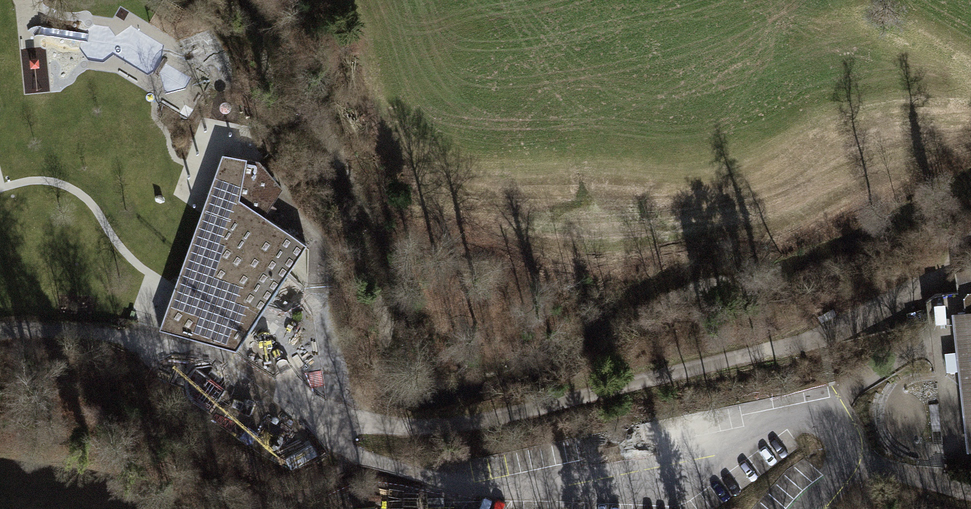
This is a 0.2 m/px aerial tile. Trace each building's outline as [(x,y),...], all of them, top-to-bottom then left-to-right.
[(45,55),(26,56),(28,88),(48,87),(45,55)] [(171,295),(159,328),(236,350),(253,325),(307,246),(238,199),(245,159),(221,155),(204,203),(174,286),(171,295)] [(961,295),(963,309),(950,311),(953,339),(964,444),(964,451),(968,451),(970,468),(970,294),(961,295)]
